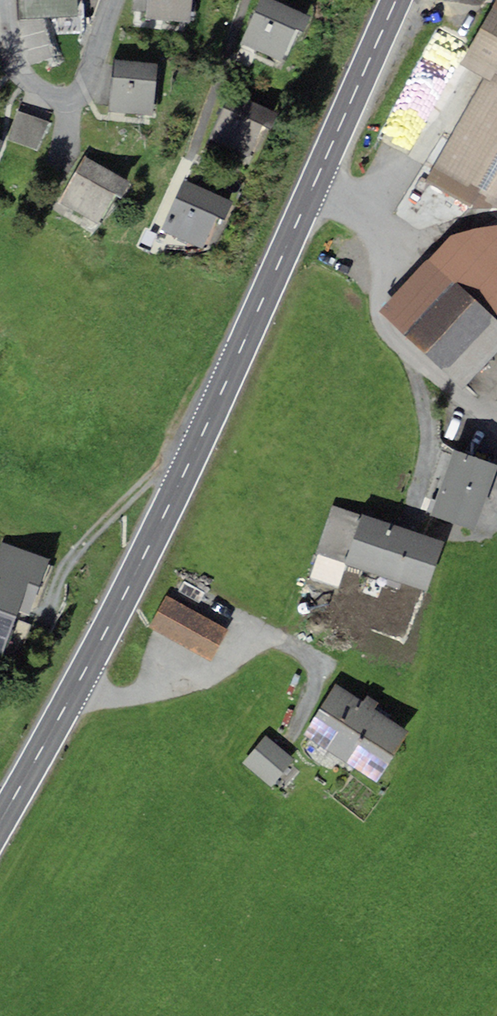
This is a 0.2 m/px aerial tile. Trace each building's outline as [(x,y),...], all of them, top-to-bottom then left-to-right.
[(78,0),(17,0),(18,19),(78,17),(78,0)] [(192,0),(148,0),(147,19),(190,22),(192,0)] [(239,44),(279,62),(294,29),(304,34),(312,17),(274,0),(260,0),(239,44)] [(460,63),(483,76),(490,80),(494,73),(496,74),(496,0),(460,63)] [(153,114),(158,63),(115,59),(110,109),(153,114)] [(483,76),(424,181),(473,209),(496,206),(496,74),(494,73),(490,80),(483,76)] [(230,93),(209,139),(248,157),(262,125),(271,130),(278,114),(230,93)] [(49,122),(17,111),(7,140),(39,151),(49,122)] [(86,157),(59,203),(97,225),(115,195),(122,199),(131,183),(86,157)] [(233,201),(183,180),(161,231),(204,249),(218,217),(225,220),(233,201)] [(462,388),(496,350),(496,226),(451,236),(380,312),(462,388)] [(454,450),(431,516),(476,532),(496,474),(496,466),(454,450)] [(426,593),(443,541),(331,504),(316,550),(347,561),(345,566),(426,593)] [(2,657),(29,584),(39,588),(49,561),(1,543),(0,545),(0,656),(2,657)] [(227,630),(167,595),(148,627),(208,662),(227,630)] [(409,733),(336,684),(302,735),(375,784),(409,733)] [(294,761),(266,736),(243,763),(272,787),(294,761)]
